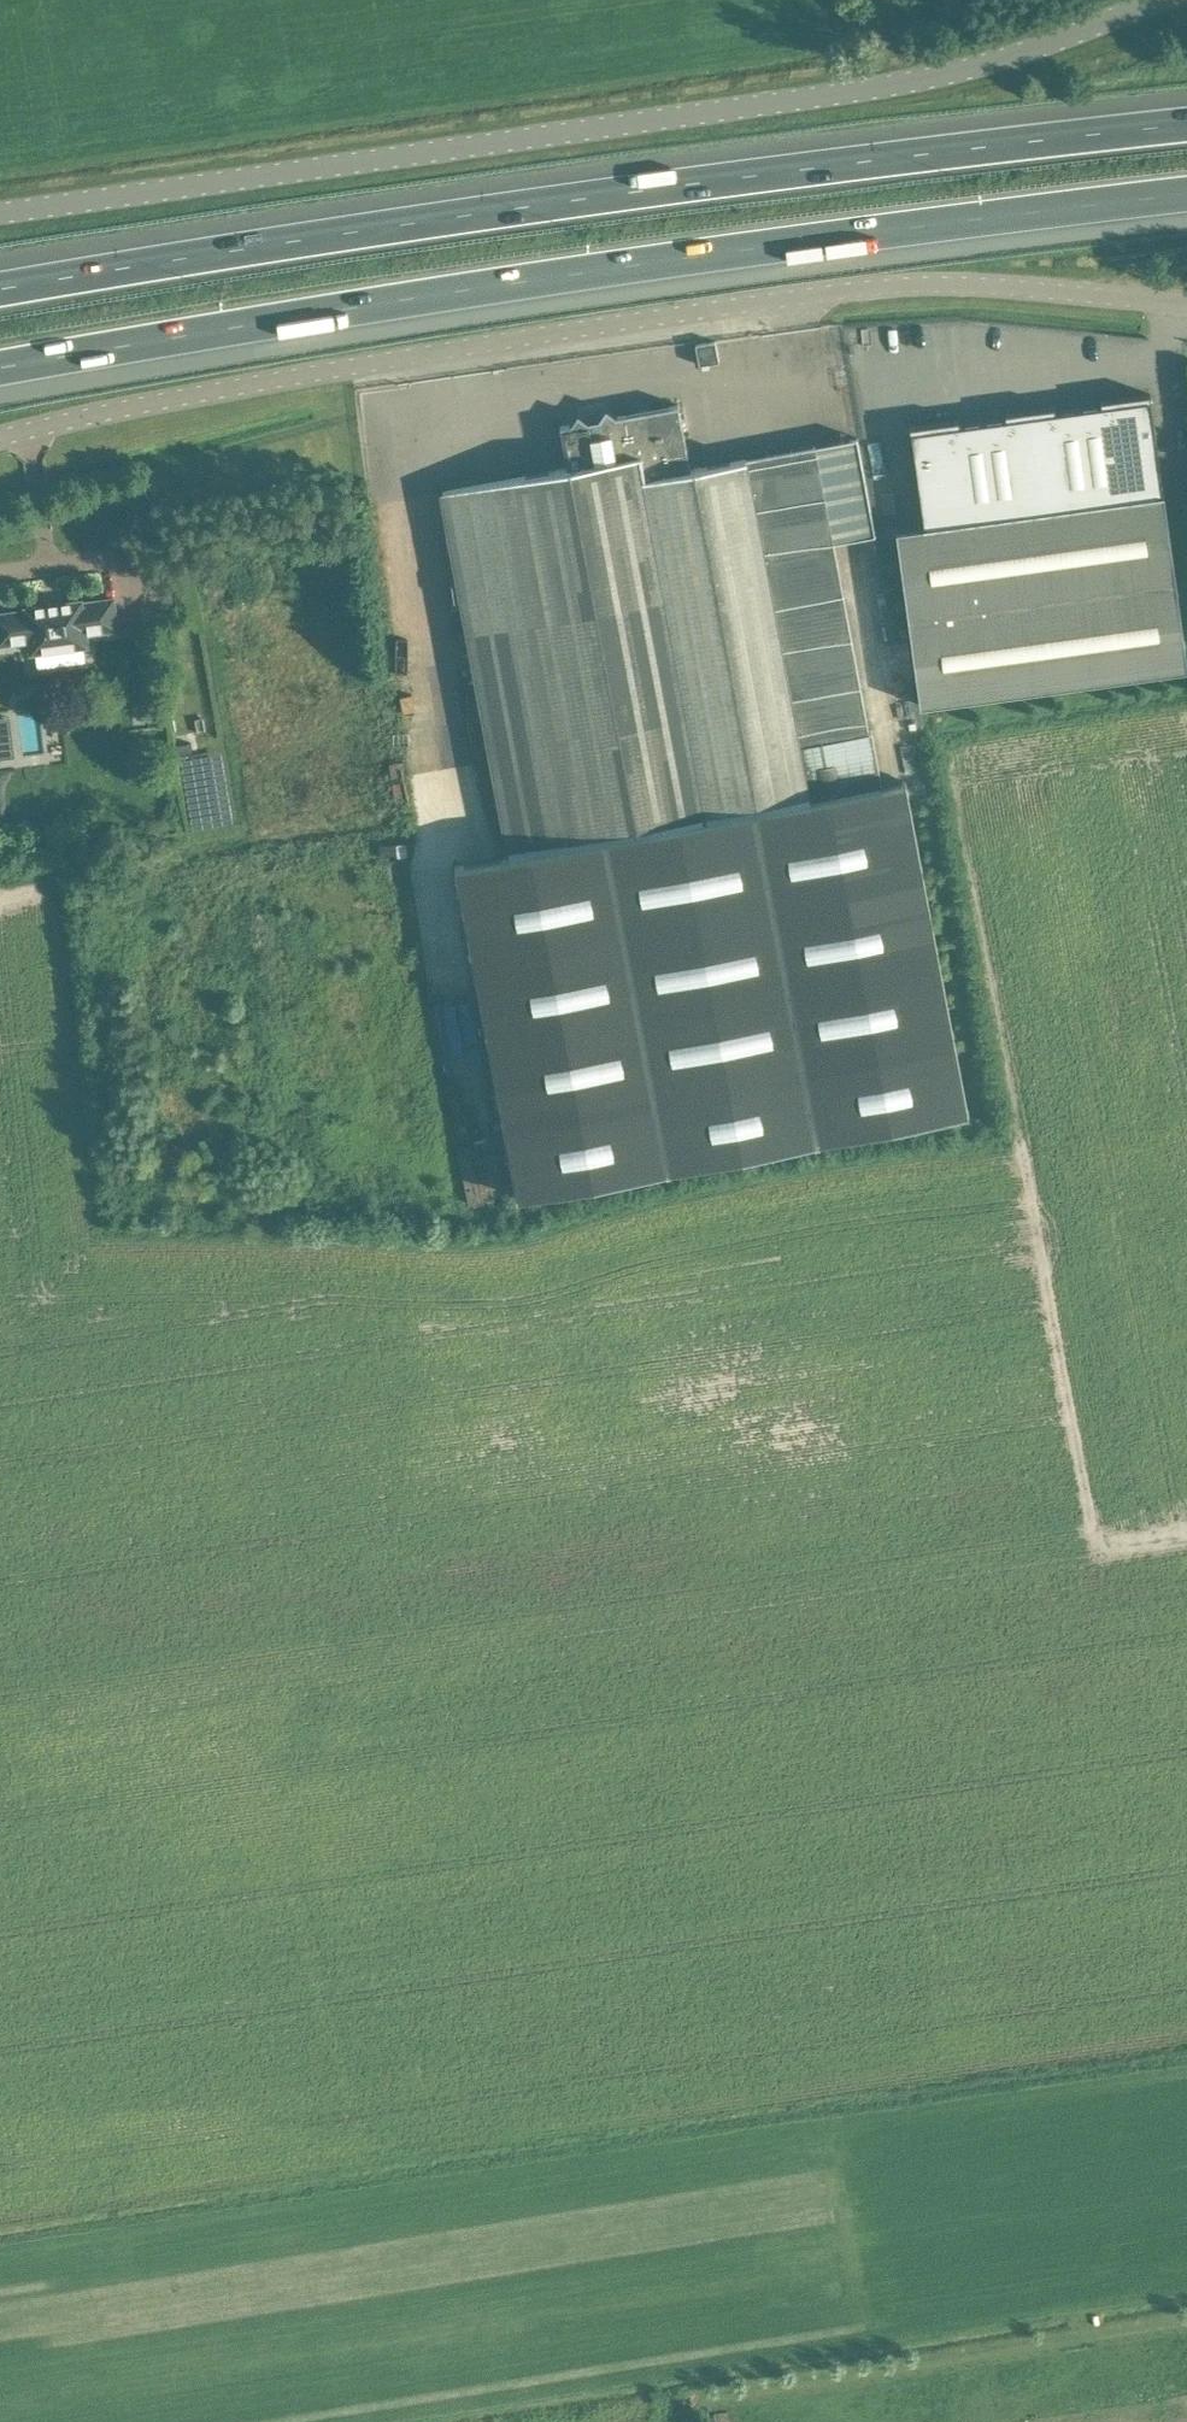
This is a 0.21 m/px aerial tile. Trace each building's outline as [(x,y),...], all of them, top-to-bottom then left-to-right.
[(719,361),(715,340),(695,344),(699,364),(719,361)] [(1158,447),(1157,446),(1154,424),(1155,424),(1155,423),(1154,423),(1150,393),(1100,400),(1101,405),(1056,411),(1055,411),(1055,406),(1005,413),(1006,418),(1005,418),(961,425),(961,424),(960,424),(959,419),(909,426),(914,456),(913,457),(913,458),(914,457),(917,479),(917,480),(921,503),(920,503),(920,504),(921,504),(924,522),(923,522),(923,523),(924,523),(924,526),(896,530),(920,704),(1186,668),(1186,666),(1163,490),(1163,489),(1160,471),(1161,471),(1161,470),(1160,470),(1157,447),(1158,447)] [(517,1195),(967,1110),(892,726),(868,730),(815,444),(690,468),(678,404),(616,415),(605,407),(597,419),(588,420),(577,413),(569,424),(559,426),(567,466),(443,490),(511,856),(455,865),(517,1195)] [(118,629),(114,597),(82,601),(82,599),(25,607),(25,609),(0,612),(0,644),(29,641),(31,653),(88,645),(86,633),(118,629)] [(1,724),(2,758),(20,757),(19,723),(1,724)] [(191,742),(178,744),(179,754),(193,751),(191,742)]
